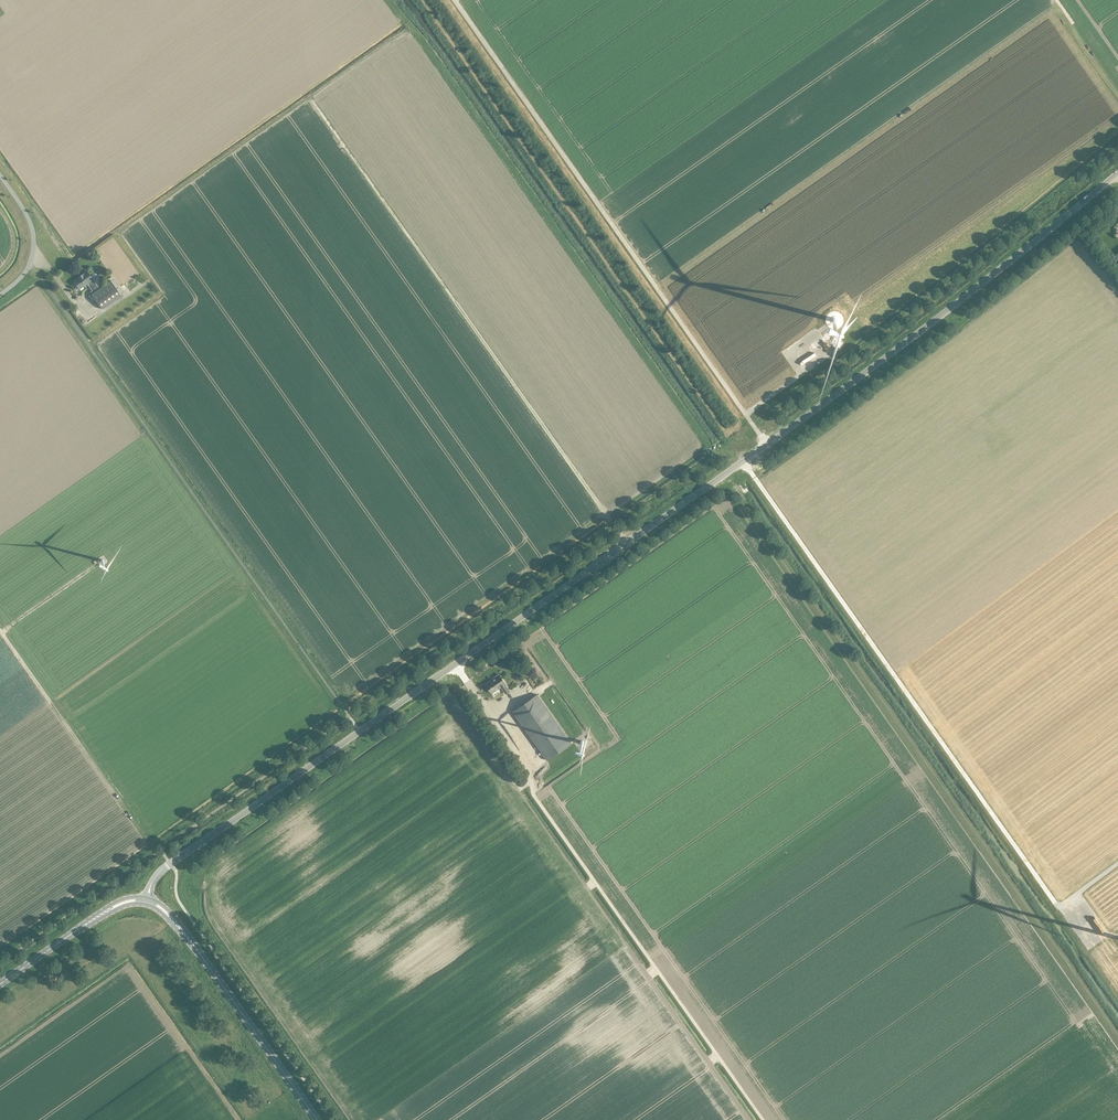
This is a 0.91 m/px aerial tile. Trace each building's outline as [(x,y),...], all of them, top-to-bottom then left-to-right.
[(87,271),(73,280),(79,289),(87,284),(88,286),(94,281),(93,279),(87,271)] [(95,281),(99,278),(95,273),(91,276),(95,281)] [(99,289),(94,281),(88,286),(93,293),(92,294),(102,309),(122,295),(111,280),(99,289)] [(492,693),(501,687),(506,694),(510,691),(505,684),(506,684),(499,674),(495,677),(496,678),(493,680),(493,679),(486,685),(492,693)] [(572,743),(537,694),(513,712),(547,760),(572,743)] [(201,959),(198,961),(206,975),(210,973),(201,959)]
